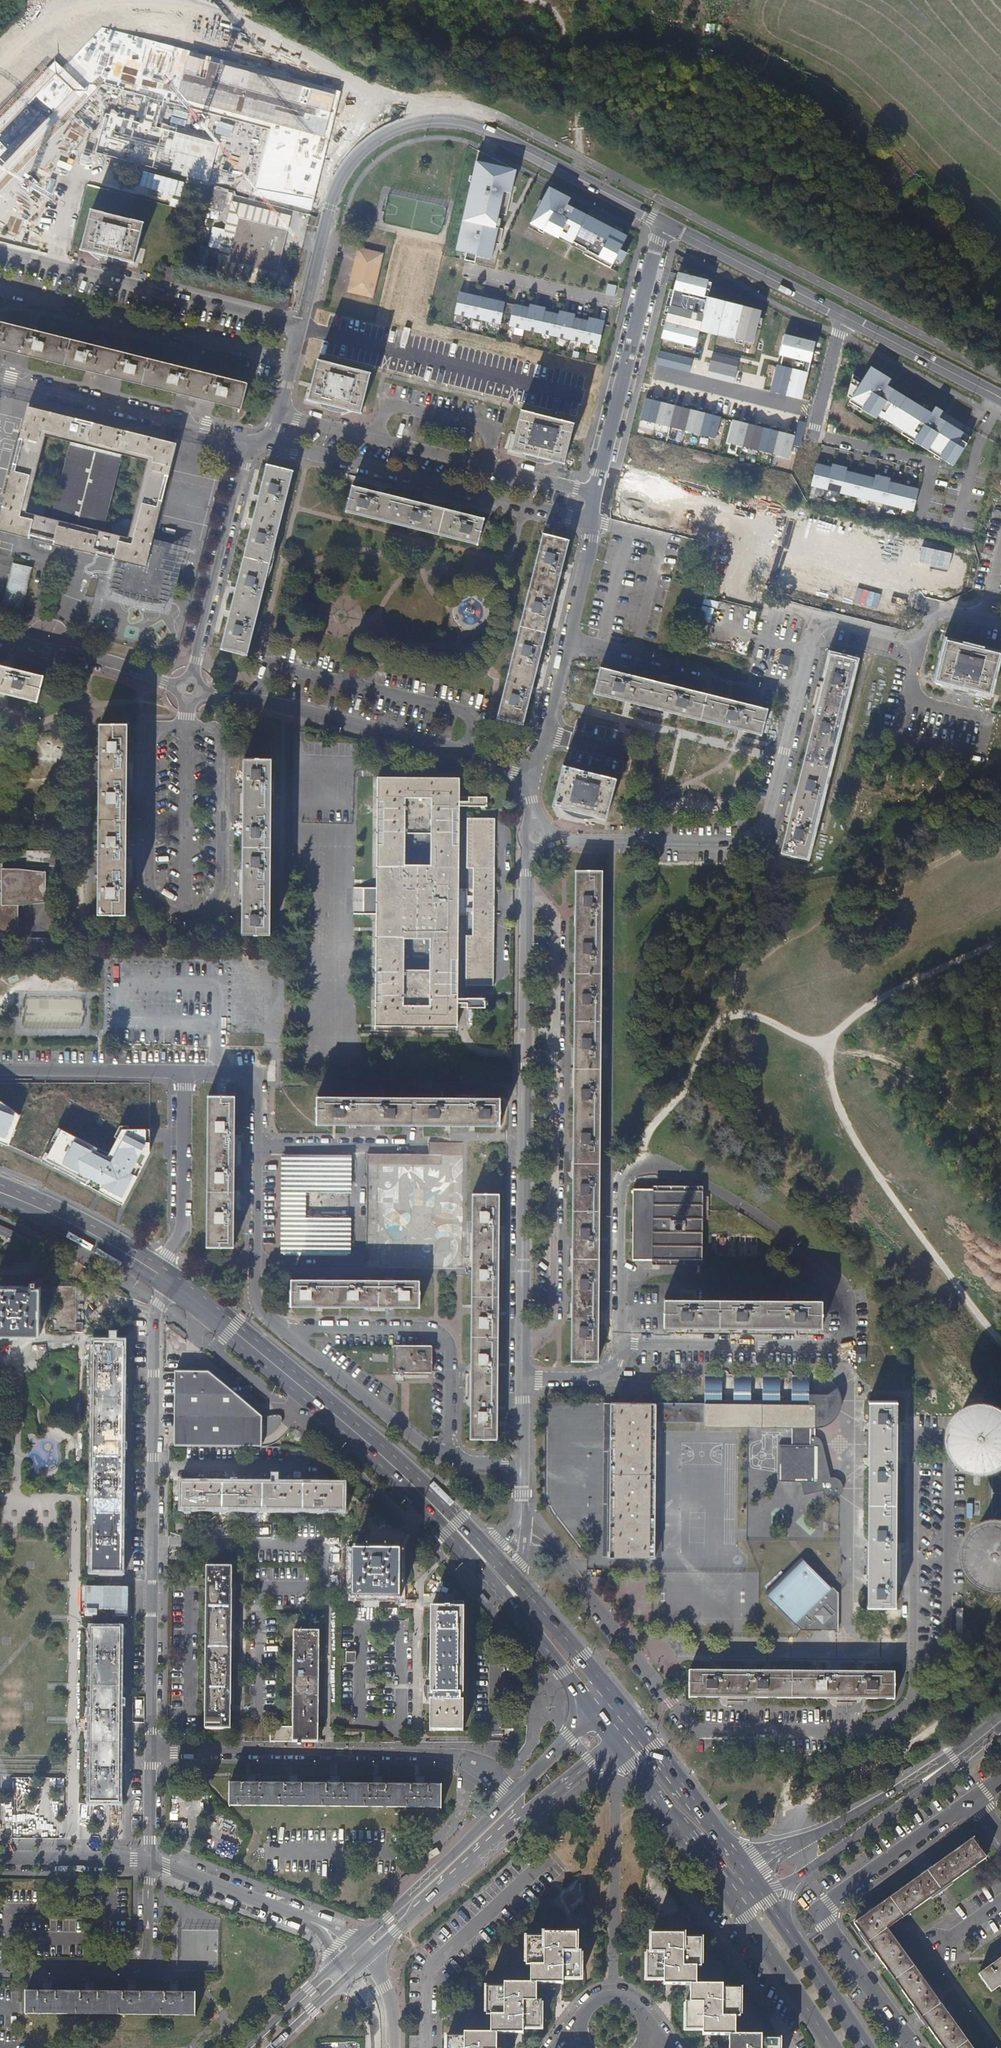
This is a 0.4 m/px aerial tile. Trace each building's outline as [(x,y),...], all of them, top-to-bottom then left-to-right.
[(0,106),(0,190),(102,84),(142,94),(165,100),(269,128),(250,199),(311,215),(344,88),(104,25),(69,60),(56,48),(0,106)] [(135,119),(106,111),(94,153),(190,180),(206,185),(218,143),(159,126),(165,100),(142,94),(135,119)] [(515,169),(479,161),(459,250),(495,258),(515,169)] [(227,192),(214,188),(209,209),(222,213),(227,192)] [(549,193),(533,222),(614,266),(630,236),(549,193)] [(144,222),(90,209),(80,251),(134,264),(144,222)] [(287,230),(238,218),(228,259),(277,272),(287,230)] [(209,248),(222,249),(223,227),(210,226),(209,248)] [(384,253),(359,248),(348,292),(374,298),(384,253)] [(717,282),(680,273),(662,338),(700,348),(705,328),(713,298),(717,282)] [(607,284),(606,295),(616,295),(617,284),(607,284)] [(508,302),(460,291),(455,313),(503,324),(508,302)] [(766,312),(713,298),(705,328),(758,342),(766,312)] [(530,307),(515,303),(509,326),(598,346),(605,321),(590,317),(589,322),(574,318),(575,314),(561,311),(560,315),(545,311),(545,307),(530,304),(530,307)] [(241,409),(248,384),(0,322),(0,349),(241,409)] [(819,343),(789,335),(774,394),(803,401),(819,343)] [(695,358),(658,349),(654,366),(691,375),(695,358)] [(741,359),(710,352),(705,378),(735,385),(741,359)] [(371,373),(318,359),(307,401),(360,414),(371,373)] [(953,465),(970,438),(938,418),(942,412),(936,408),(932,414),(886,386),(890,380),(872,368),(864,381),(853,375),(848,396),(852,398),(850,402),(953,465)] [(723,417),(647,398),(641,421),(717,440),(723,417)] [(70,441),(51,518),(43,516),(24,511),(26,503),(7,498),(0,524),(0,528),(117,557),(108,593),(124,600),(133,603),(146,606),(157,608),(166,608),(172,586),(169,585),(173,570),(163,568),(168,548),(149,543),(151,534),(132,529),(130,538),(110,533),(103,531),(122,455),(149,462),(147,471),(166,476),(174,445),(29,408),(21,439),(41,444),(43,435),(70,441)] [(574,424),(521,410),(510,452),(564,465),(574,424)] [(797,435),(733,419),(727,442),(792,459),(797,435)] [(41,444),(21,439),(7,498),(26,503),(28,494),(41,444)] [(811,486),(826,489),(832,467),(817,463),(811,486)] [(293,470),(267,464),(221,649),(247,656),(293,470)] [(841,493),(846,471),(847,467),(833,464),(832,467),(826,489),(841,493)] [(166,476),(147,471),(134,521),(132,529),(151,534),(166,476)] [(855,497),(861,475),(846,471),(841,493),(855,497)] [(961,585),(968,555),(620,475),(613,504),(961,585)] [(870,500),(875,478),(861,475),(855,497),(870,500)] [(884,504),(889,482),(890,478),(876,475),(875,478),(870,500),(884,504)] [(898,507),(904,486),(889,482),(884,504),(898,507)] [(484,519),(351,486),(345,511),(478,545),(484,519)] [(913,511),(919,490),(904,486),(898,507),(913,511)] [(28,494),(26,503),(24,511),(43,516),(45,509),(37,496),(28,494)] [(125,519),(112,526),(110,533),(130,538),(132,529),(134,521),(125,519)] [(569,540),(543,533),(496,719),(522,725),(569,540)] [(180,551),(168,548),(163,568),(173,570),(169,585),(172,586),(180,551)] [(32,567),(13,563),(1,611),(20,615),(32,567)] [(999,653),(946,640),(936,681),(989,695),(999,653)] [(780,652),(778,664),(790,665),(792,654),(780,652)] [(855,661),(830,654),(781,854),(806,860),(855,661)] [(38,701),(44,675),(0,664),(0,692),(38,701)] [(599,668),(593,693),(762,735),(768,710),(599,668)] [(128,723),(101,723),(99,913),(126,913),(128,723)] [(272,758),(244,757),(244,934),(270,934),(272,758)] [(616,778),(562,765),(552,806),(606,820),(616,778)] [(458,892),(459,805),(459,796),(459,778),(378,777),(377,888),(376,902),(376,914),(375,1025),(457,1026),(457,1007),(457,998),(458,914),(458,892)] [(469,797),(459,796),(459,805),(469,806),(469,797)] [(487,797),(469,797),(469,806),(486,806),(487,797)] [(494,818),(467,818),(466,868),(473,868),(473,892),(494,892),(494,818)] [(49,863),(50,851),(26,850),(25,861),(49,863)] [(19,938),(18,905),(46,902),(46,871),(18,868),(3,868),(2,863),(0,863),(0,937),(19,938)] [(602,870),(576,870),(572,1361),(598,1361),(602,870)] [(494,892),(473,892),(473,914),(494,915),(494,892)] [(473,936),(466,935),(466,985),(494,986),(494,915),(473,914),(473,936)] [(468,998),(457,998),(457,1007),(468,1007),(468,998)] [(485,998),(468,998),(468,1007),(485,1007),(485,998)] [(123,1129),(53,1093),(42,1114),(0,1095),(0,1145),(126,1205),(153,1149),(147,1130),(123,1129)] [(236,1094),(209,1094),(207,1245),(234,1246),(236,1094)] [(501,1098),(317,1096),(317,1123),(501,1125),(501,1098)] [(428,1154),(367,1153),(366,1242),(388,1242),(388,1255),(383,1255),(383,1267),(462,1268),(463,1143),(428,1142),(428,1154)] [(348,1160),(285,1159),(285,1247),(348,1248),(348,1219),(306,1219),(307,1190),(348,1191),(348,1160)] [(699,1189),(634,1189),(633,1261),(699,1261),(699,1208),(707,1208),(707,1199),(699,1199),(699,1189)] [(499,1193),(474,1193),(472,1439),(497,1440),(499,1193)] [(714,1243),(714,1245),(714,1248),(714,1250),(716,1253),(718,1255),(720,1256),(723,1257),(725,1257),(728,1256),(730,1254),(732,1253),(733,1250),(734,1248),(734,1245),(733,1242),(732,1240),(730,1238),(727,1237),(725,1236),(722,1236),(720,1237),(717,1239),(716,1240),(714,1243)] [(739,1243),(739,1246),(739,1248),(739,1251),(741,1253),(743,1255),(745,1256),(748,1257),(750,1257),(753,1256),(755,1255),(757,1253),(758,1250),(759,1248),(759,1245),(758,1243),(757,1240),(755,1239),(753,1237),(750,1237),(747,1237),(745,1237),(742,1239),(741,1241),(739,1243)] [(46,1291),(45,1313),(52,1314),(52,1332),(82,1333),(83,1324),(117,1325),(117,1312),(76,1311),(76,1287),(52,1287),(52,1279),(35,1279),(35,1280),(31,1280),(31,1287),(0,1286),(0,1334),(40,1335),(40,1291),(46,1291)] [(420,1280),(292,1279),(291,1305),(421,1306),(420,1280)] [(823,1300),(665,1299),(664,1326),(823,1327),(823,1300)] [(124,1344),(94,1344),(92,1573),(122,1574),(124,1344)] [(433,1346),(394,1345),(393,1372),(421,1372),(422,1369),(433,1369),(433,1346)] [(175,1383),(204,1384),(245,1418),(262,1418),(208,1373),(175,1373),(175,1383)] [(723,1375),(706,1375),(706,1394),(723,1394),(723,1375)] [(752,1376),(735,1375),(734,1394),(752,1394),(752,1376)] [(781,1376),(764,1376),(763,1395),(781,1395),(781,1376)] [(810,1376),(793,1376),(792,1395),(810,1395),(810,1376)] [(204,1384),(175,1383),(175,1448),(262,1448),(262,1440),(276,1441),(281,1439),(286,1437),(289,1434),(279,1425),(262,1425),(262,1418),(245,1418),(204,1384)] [(705,1404),(611,1403),(610,1557),(655,1557),(656,1556),(657,1422),(664,1422),(705,1423),(705,1428),(746,1428),(793,1428),(792,1446),(779,1446),(779,1481),(801,1482),(804,1495),(823,1490),(824,1493),(826,1495),(831,1498),(834,1498),(836,1498),(838,1497),(840,1495),(842,1493),(843,1491),(844,1488),(844,1486),(843,1483),(841,1480),(839,1479),(836,1478),(834,1477),(831,1477),(824,1443),(820,1438),(816,1437),(816,1428),(822,1428),(826,1427),(829,1425),(833,1422),(835,1420),(836,1418),(840,1413),(841,1409),(842,1406),(842,1402),(842,1398),(841,1395),(838,1388),(828,1395),(824,1398),(820,1398),(820,1395),(810,1395),(792,1395),(792,1405),(781,1405),(781,1395),(763,1395),(763,1405),(751,1404),(752,1394),(734,1394),(734,1404),(723,1404),(723,1394),(706,1394),(705,1404)] [(870,1401),(868,1606),(896,1606),(897,1401),(870,1401)] [(972,1401),(961,1402),(950,1407),(942,1414),(936,1424),(933,1435),(935,1447),(940,1457),(947,1465),(957,1471),(969,1473),(982,1471),(992,1465),(1000,1456),(1000,1454),(1000,1420),(994,1411),(984,1404),(972,1401)] [(611,1403),(605,1403),(603,1557),(610,1557),(611,1403)] [(664,1422),(657,1422),(656,1556),(662,1556),(664,1422)] [(345,1486),(182,1485),(182,1510),(344,1511),(345,1486)] [(1000,1523),(989,1520),(977,1520),(966,1524),(958,1532),(951,1542),(949,1554),(950,1566),(956,1576),(963,1583),(964,1585),(975,1590),(987,1591),(999,1588),(1000,1587),(1000,1524),(1000,1523)] [(402,1552),(353,1551),(353,1599),(401,1599),(402,1552)] [(803,1556),(766,1592),(797,1624),(834,1587),(803,1556)] [(232,1568),(207,1567),(205,1729),(231,1729),(232,1568)] [(443,1608),(433,1608),(431,1731),(465,1732),(466,1602),(455,1602),(455,1605),(443,1605),(443,1608)] [(122,1629),(91,1629),(90,1803),(120,1803),(122,1629)] [(319,1632),(294,1631),(293,1727),(270,1726),(270,1742),(298,1742),(298,1744),(301,1745),(301,1742),(318,1742),(318,1725),(319,1632)] [(355,1652),(346,1652),(346,1663),(355,1663),(355,1652)] [(897,1674),(690,1671),(689,1698),(896,1701),(897,1674)] [(249,1784),(230,1784),(229,1806),(442,1809),(443,1787),(425,1786),(416,1786),(382,1786),(374,1785),(340,1785),(332,1785),(299,1785),(291,1785),(257,1784),(249,1784)] [(973,1839),(854,1923),(942,2047),(972,2047),(888,1929),(987,1859),(973,1839)] [(531,1984),(537,1984),(563,1984),(564,1980),(581,1980),(581,1953),(577,1953),(577,1934),(544,1934),(545,1939),(526,1939),(526,1967),(531,1967),(531,1984)] [(690,1986),(697,1985),(697,1968),(701,1968),(702,1940),(684,1940),(684,1935),(651,1935),(651,1954),(646,1954),(646,1981),(664,1982),(664,1985),(690,1986)] [(999,1960),(996,1956),(990,1960),(993,1964),(999,1960)] [(999,1960),(993,1964),(978,1974),(991,1992),(1000,1986),(1000,1959),(999,1960)] [(491,2034),(497,2034),(524,2034),(524,2030),(542,2030),(542,2002),(537,2002),(537,1984),(531,1984),(505,1984),(505,1988),(487,1988),(487,2016),(491,2016),(491,2034)] [(729,2036),(736,2035),(736,2018),(740,2018),(741,1990),(722,1990),(723,1986),(697,1985),(690,1986),(690,2003),(686,2003),(685,2031),(703,2031),(703,2035),(729,2036)] [(45,1992),(27,1992),(27,2014),(195,2015),(196,1994),(178,1993),(170,1993),(136,1993),(129,1993),(95,1992),(87,1992),(53,1992),(45,1992)] [(491,2034),(465,2033),(465,2038),(447,2038),(447,2047),(497,2047),(497,2034),(491,2034)] [(729,2036),(729,2047),(780,2047),(780,2041),(762,2040),(762,2036),(736,2035),(729,2036)]
